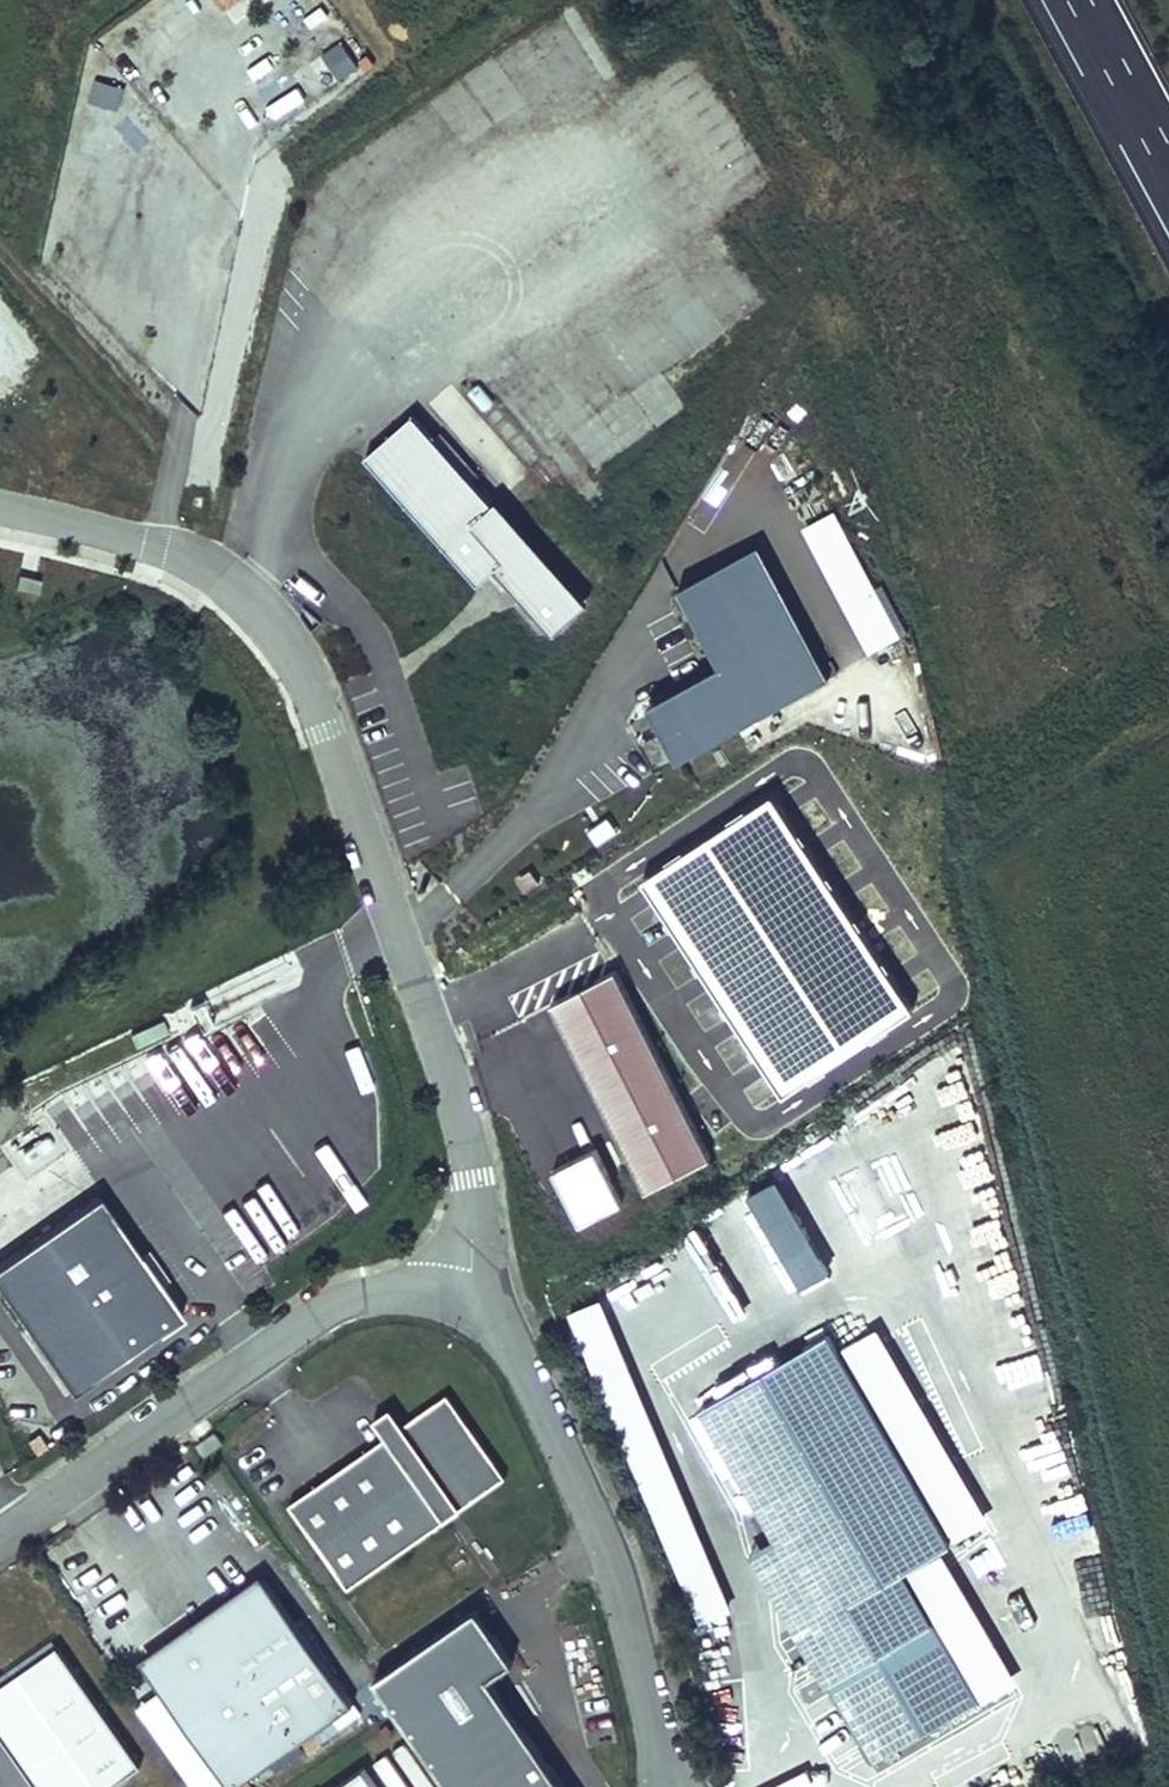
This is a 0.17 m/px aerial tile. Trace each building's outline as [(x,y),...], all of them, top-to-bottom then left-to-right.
[(239,0),(217,0),(224,11),(239,0)] [(265,0),(243,0),(227,12),(235,23),(265,0)] [(574,39),(592,31),(579,4),(562,12),(574,39)] [(326,50),(336,80),(359,73),(349,43),(326,50)] [(122,108),(124,85),(96,82),(93,105),(122,108)] [(78,157),(114,162),(118,129),(82,124),(78,157)] [(582,602),(411,414),(367,454),(480,577),(497,562),(555,627),(582,602)] [(572,492),(582,521),(614,510),(604,481),(572,492)] [(804,528),(869,654),(901,638),(837,511),(804,528)] [(829,674),(759,542),(677,586),(719,664),(650,701),(678,754),(829,674)] [(711,1157),(615,970),(553,1002),(650,1189),(711,1157)] [(597,1147),(553,1169),(582,1228),(626,1206),(597,1147)] [(103,1191),(0,1263),(0,1281),(77,1390),(189,1311),(103,1191)] [(732,1604),(605,1301),(573,1315),(700,1617),(732,1604)] [(950,1542),(828,1333),(699,1407),(775,1537),(822,1617),(799,1630),(796,1632),(872,1763),(977,1702),(901,1571),(950,1542)] [(349,1588),(507,1478),(449,1395),(400,1429),(392,1418),(383,1424),(391,1435),(291,1504),(349,1588)] [(206,1456),(225,1443),(217,1432),(199,1445),(206,1456)] [(822,1617),(775,1537),(752,1550),(799,1630),(822,1617)] [(353,1705),(263,1579),(142,1666),(228,1786),(237,1786),(312,1734),(353,1705)] [(478,1611),(377,1682),(451,1786),(565,1786),(489,1679),(514,1662),(478,1611)] [(61,1644),(0,1685),(0,1732),(37,1786),(108,1786),(142,1764),(61,1644)] [(363,1769),(337,1786),(376,1786),(363,1769)]
